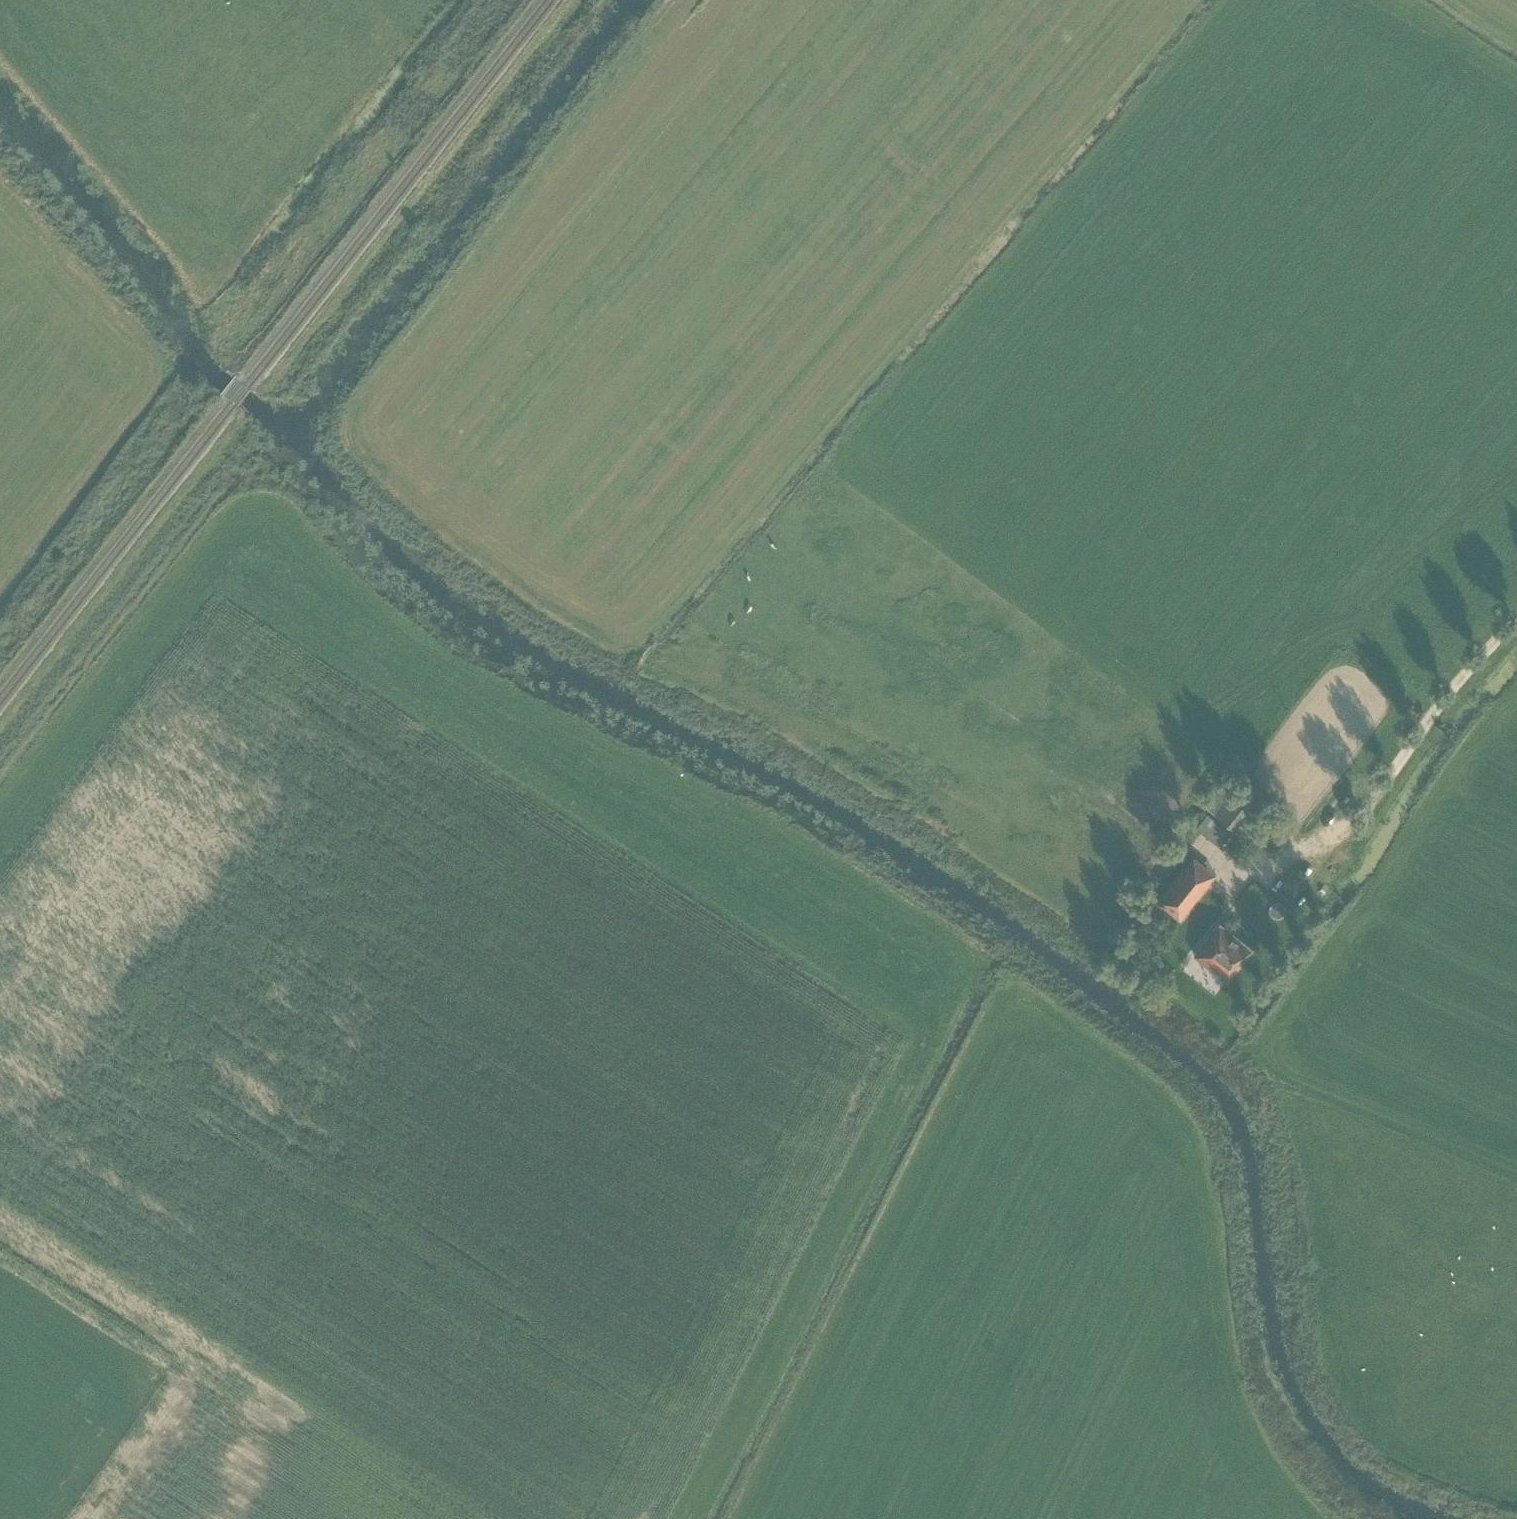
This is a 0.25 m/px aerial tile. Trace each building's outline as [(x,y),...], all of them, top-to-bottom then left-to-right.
[(1255,803),(1235,787),(1215,813),(1235,829),(1255,803)] [(1231,831),(1207,812),(1196,826),(1220,845),(1231,831)] [(1216,874),(1193,855),(1157,901),(1180,919),(1216,874)] [(1220,975),(1227,981),(1253,948),(1220,922),(1194,955),(1210,968),(1213,965),(1222,973),(1220,975)]
